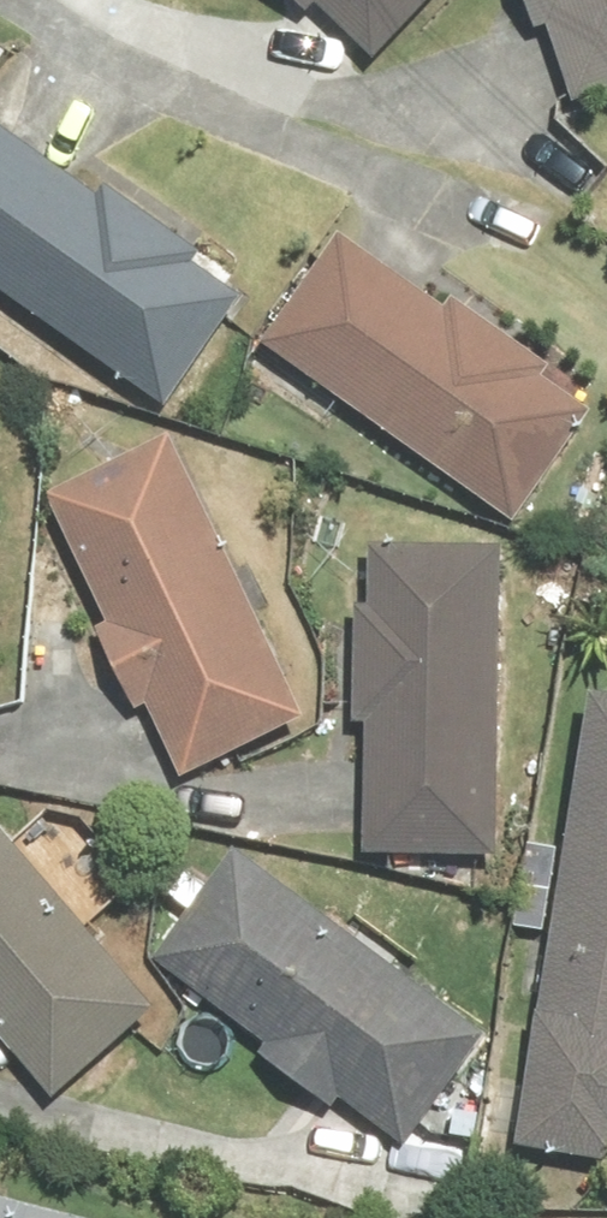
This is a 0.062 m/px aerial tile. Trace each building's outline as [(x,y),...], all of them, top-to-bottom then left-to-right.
[(434,0),(326,0),(380,54),(434,0)] [(577,103),(606,94),(606,0),(544,0),(577,103)] [(181,409),(258,300),(0,118),(0,281),(181,409)] [(272,342),(520,520),(601,409),(353,231),(272,342)] [(196,778),(319,716),(175,435),(52,497),(196,778)] [(507,859),(512,541),(382,539),(377,858),(507,859)] [(526,1145),(606,1159),(606,694),(526,1145)] [(0,818),(0,1022),(66,1096),(167,1007),(0,818)] [(496,1033),(243,848),(156,967),(409,1151),(496,1033)] [(0,1195),(0,1217),(95,1217),(0,1195)]
